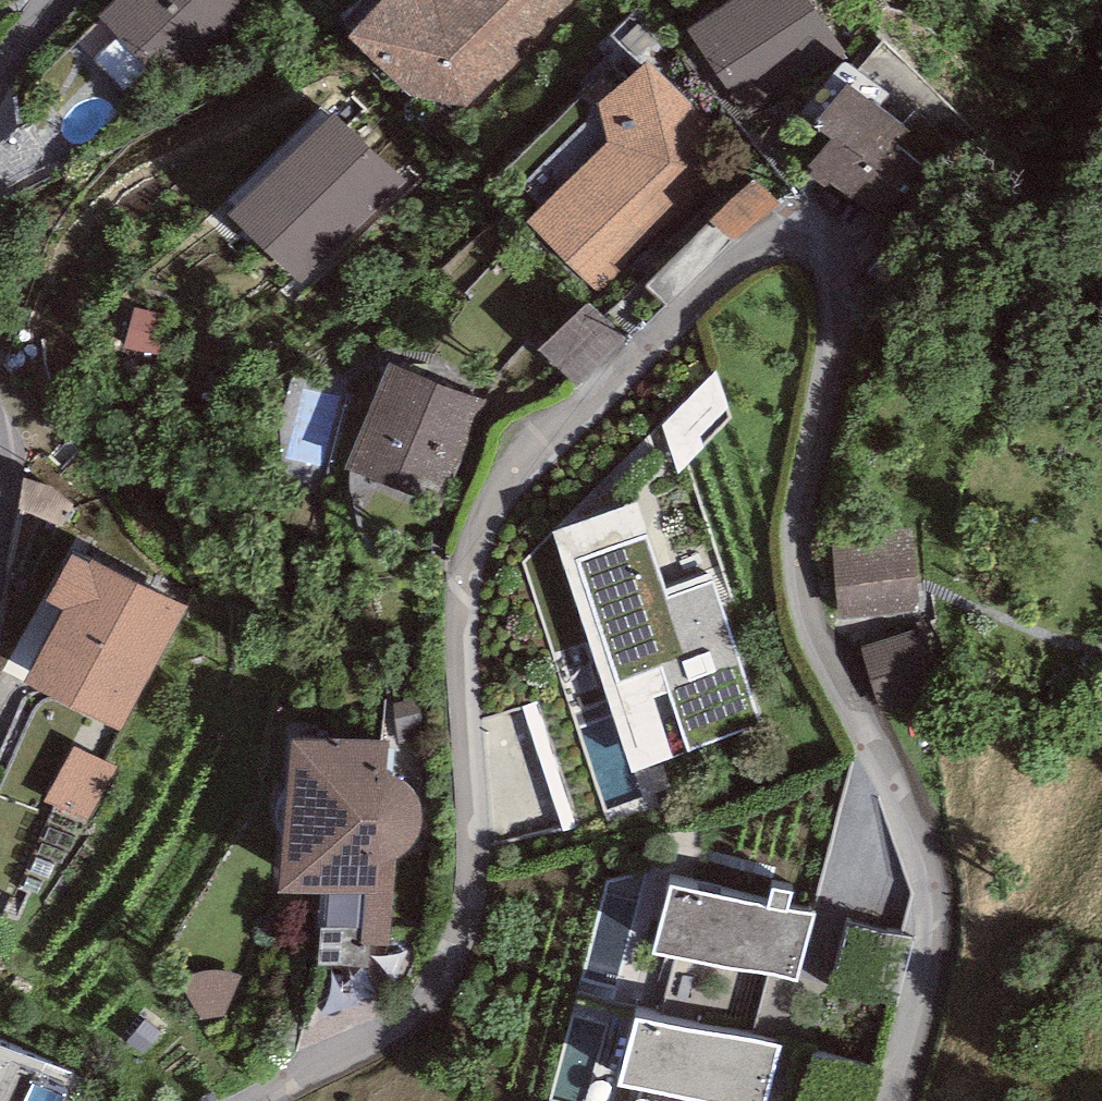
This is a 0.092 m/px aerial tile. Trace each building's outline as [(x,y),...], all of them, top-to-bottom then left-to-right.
[(255,0),(116,0),(98,16),(170,92),(261,6),(255,0)] [(348,33),(408,95),(474,109),(582,0),(382,0),(348,33)] [(687,30),(742,113),(841,48),(809,0),(733,0),(687,30)] [(606,143),(526,220),(603,294),(739,159),(648,57),(597,105),(606,143)] [(907,132),(844,85),(813,127),(831,140),(810,168),(856,202),(907,132)] [(405,185),(322,106),(228,203),(235,210),(227,218),(303,291),(405,185)] [(587,283),(536,329),(579,375),(629,329),(587,283)] [(485,402),(388,365),(347,467),(444,505),(485,402)] [(711,366),(656,418),(691,455),(746,403),(711,366)] [(638,502),(554,533),(633,773),(762,725),(714,575),(668,592),(638,502)] [(911,530),(829,536),(835,619),(918,612),(911,530)] [(186,607),(92,558),(89,564),(71,555),(47,602),(63,610),(26,683),(122,732),(186,607)] [(920,628),(857,648),(879,714),(942,694),(920,628)] [(386,742),(288,738),(282,891),(331,893),(327,927),(320,926),(316,968),(370,967),(371,946),(391,946),(394,860),(401,860),(411,851),(419,837),(423,827),(422,812),(419,799),(413,789),(402,778),(385,768),(386,742)] [(116,768),(73,746),(45,799),(88,822),(116,768)] [(0,794),(0,894),(37,811),(0,794)] [(812,920),(668,888),(654,952),(798,984),(812,920)] [(177,980),(201,1021),(230,1017),(252,978),(244,974),(237,972),(230,970),(221,970),(215,970),(208,971),(197,972),(186,975),(177,980)] [(635,1018),(621,1082),(704,1100),(768,1100),(779,1051),(635,1018)] [(162,1033),(145,1019),(128,1041),(145,1055),(162,1033)] [(0,1046),(0,1100),(62,1100),(73,1076),(0,1046)]
